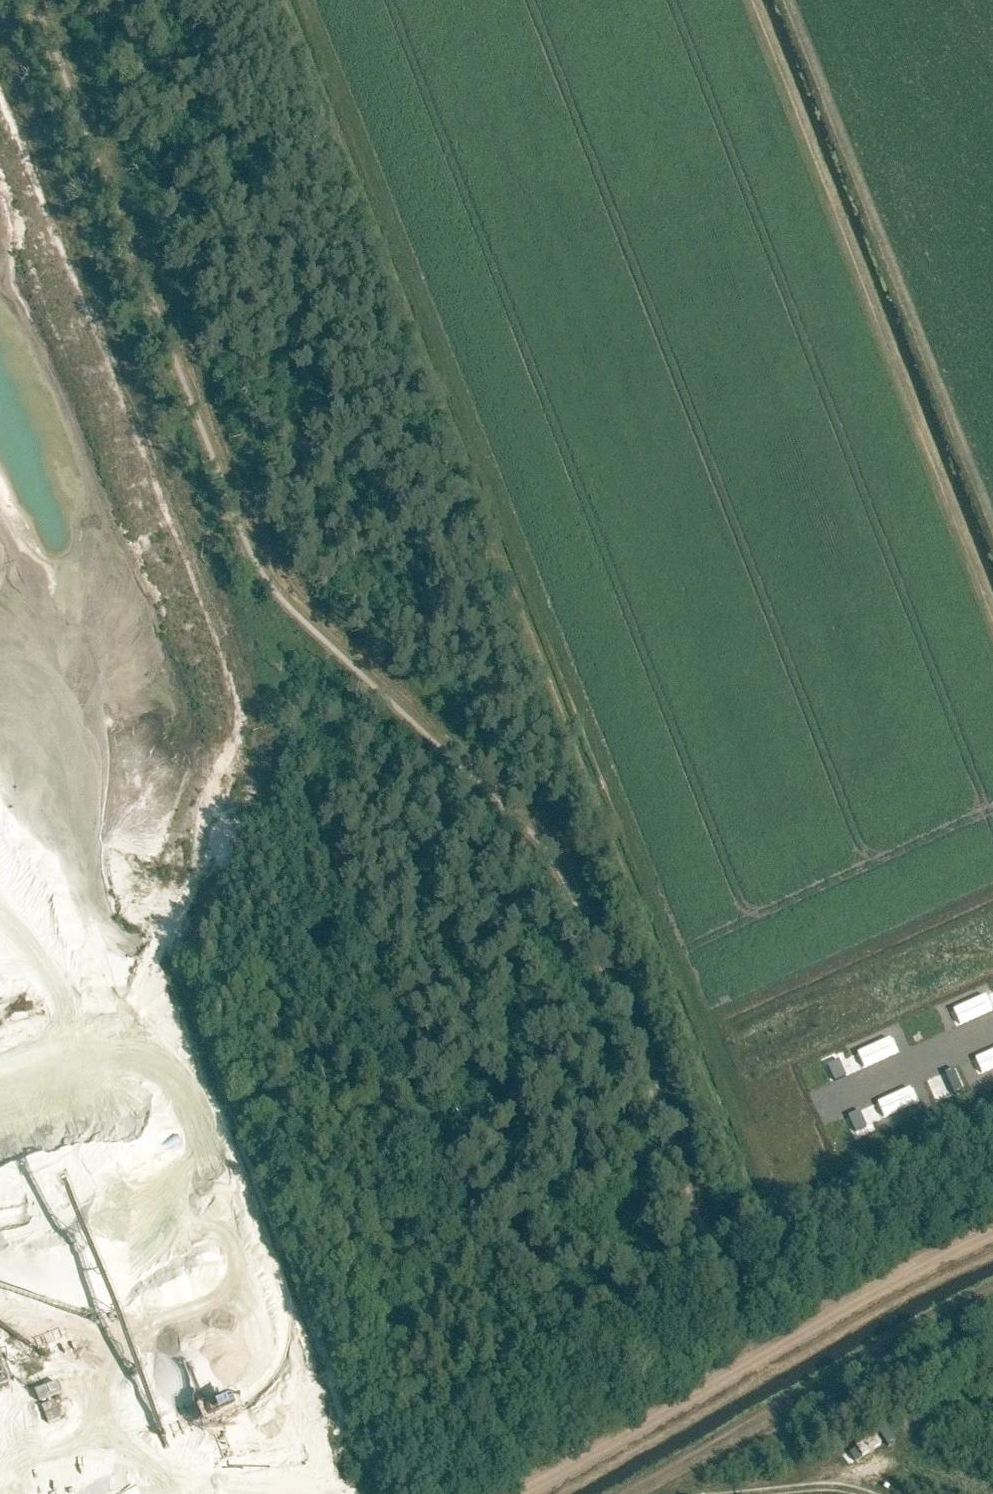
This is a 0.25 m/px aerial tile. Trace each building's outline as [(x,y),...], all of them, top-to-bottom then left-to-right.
[(987,996),(954,1012),(960,1025),(992,1010),(992,1009),(987,996)] [(896,1053),(890,1039),(856,1055),(863,1068),(896,1053)] [(975,1060),(981,1074),(992,1068),(992,1052),(975,1060)] [(838,1061),(827,1067),(834,1083),(846,1077),(838,1061)] [(917,1103),(911,1090),(877,1105),(884,1118),(917,1103)] [(858,1112),(847,1117),(854,1133),(866,1128),(858,1112)]
